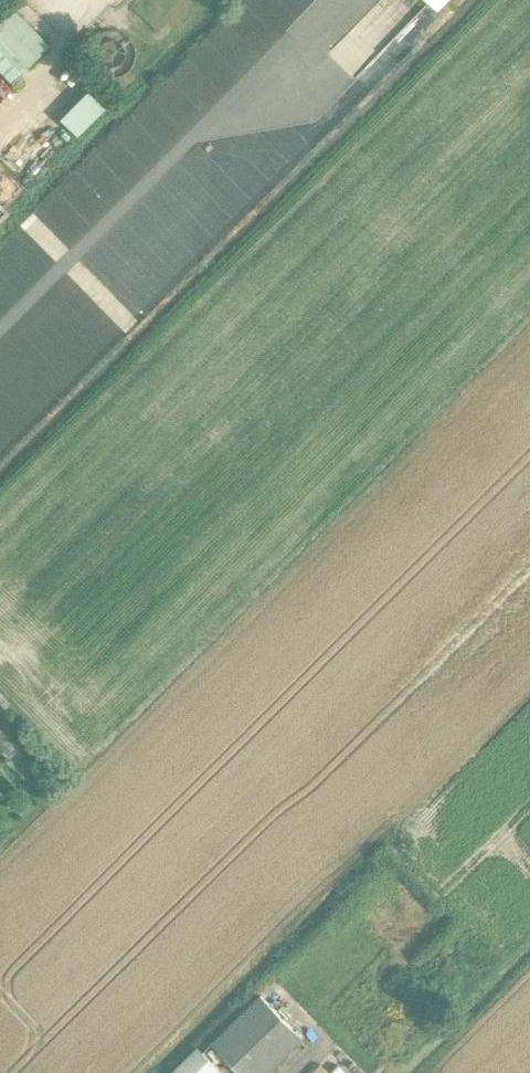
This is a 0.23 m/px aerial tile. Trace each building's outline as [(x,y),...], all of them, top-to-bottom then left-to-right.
[(449,0),(428,0),(438,11),(449,0)] [(11,83),(48,46),(12,10),(0,22),(0,21),(0,72),(11,83)] [(211,1043),(241,1072),(268,1072),(303,1039),(261,995),(211,1043)] [(221,1071),(197,1047),(171,1072),(219,1072),(221,1071)] [(311,1072),(329,1072),(320,1064),(311,1072)]
